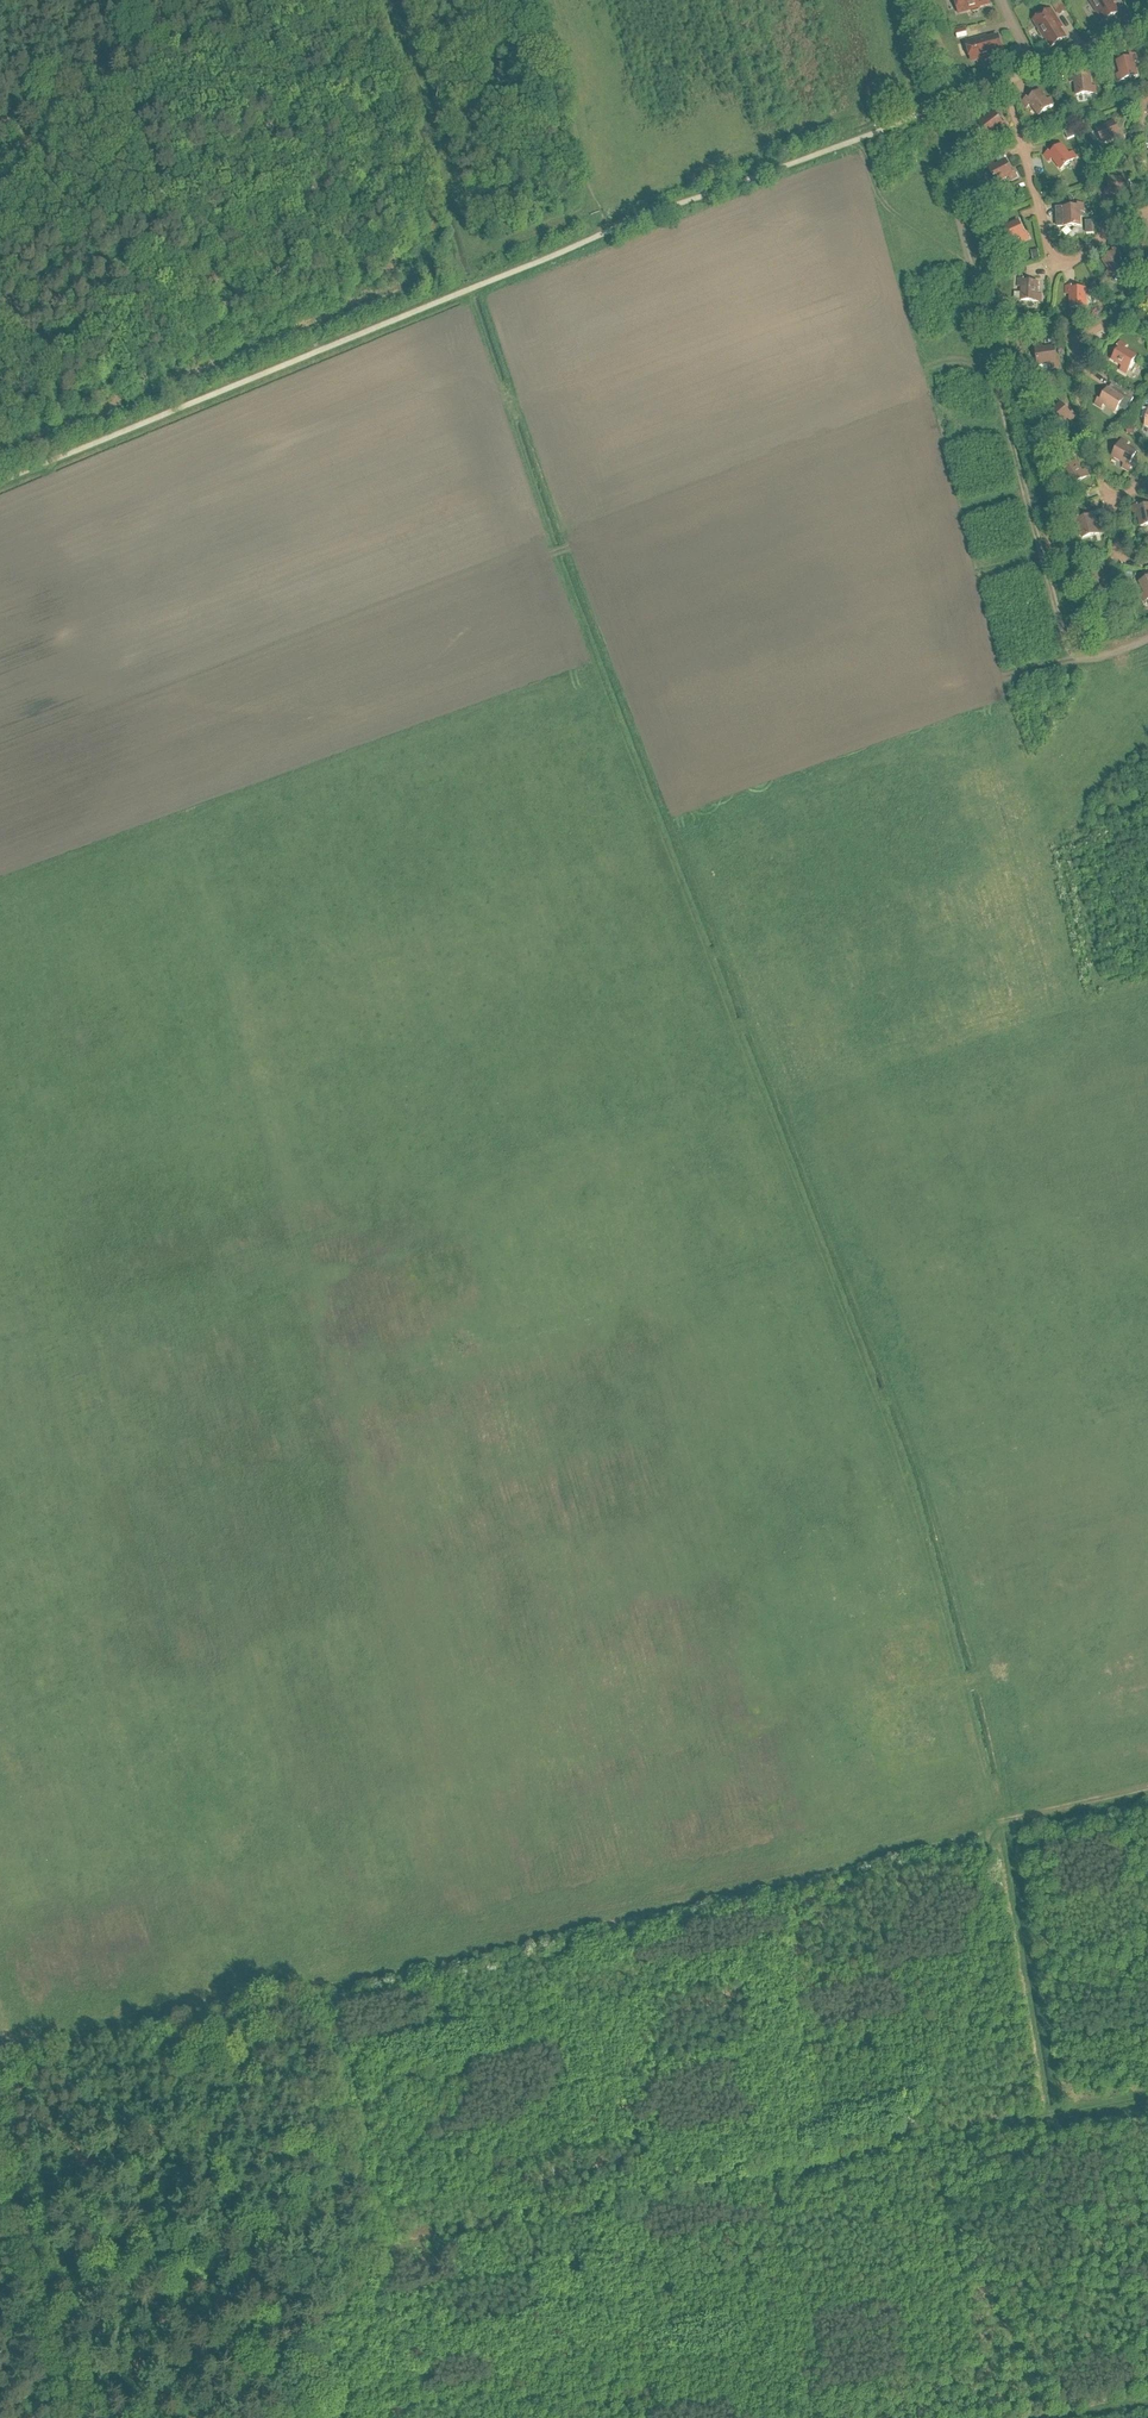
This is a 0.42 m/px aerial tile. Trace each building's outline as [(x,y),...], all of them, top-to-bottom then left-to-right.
[(959,13),(979,8),(979,7),(989,4),(988,0),(956,0),(959,13)] [(1098,13),(1099,12),(1105,22),(1118,14),(1112,4),(1115,2),(1114,0),(1091,0),(1098,13)] [(1061,3),(1055,7),(1060,15),(1066,11),(1061,3)] [(1051,10),(1035,21),(1046,38),(1053,47),(1065,39),(1059,29),(1062,27),(1051,10)] [(966,30),(956,32),(958,39),(967,37),(966,30)] [(986,37),(967,42),(972,61),(991,56),(991,55),(1002,52),(998,38),(987,41),(986,37)] [(1135,55),(1131,56),(1132,59),(1117,63),(1121,74),(1117,75),(1118,82),(1137,76),(1134,63),(1137,62),(1135,55)] [(1075,82),(1077,96),(1096,93),(1096,87),(1091,87),(1090,76),(1075,77),(1075,74),(1070,75),(1071,82),(1075,82)] [(1040,92),(1028,101),(1026,99),(1023,102),(1027,107),(1030,105),(1039,116),(1055,104),(1050,99),(1047,101),(1040,92)] [(977,121),(989,137),(1000,128),(1002,132),(1008,127),(1006,123),(1003,125),(994,113),(985,121),(982,117),(977,121)] [(1095,126),(1103,144),(1116,138),(1118,142),(1124,139),(1123,135),(1120,136),(1114,122),(1103,127),(1101,123),(1095,126)] [(1049,161),(1052,159),(1061,170),(1076,158),(1072,153),(1069,155),(1062,146),(1050,155),(1048,153),(1045,156),(1049,161)] [(1013,174),(1006,161),(995,167),(993,163),(987,166),(996,183),(1009,177),(1011,181),(1017,177),(1015,173),(1013,174)] [(1105,197),(1113,198),(1113,194),(1127,196),(1129,176),(1123,176),(1122,180),(1110,178),(1109,193),(1106,193),(1105,197)] [(1057,209),(1058,227),(1061,227),(1080,226),(1080,212),(1083,212),(1083,204),(1079,205),(1079,207),(1064,208),(1057,209)] [(1000,226),(1008,244),(1021,238),(1022,242),(1029,239),(1027,234),(1025,236),(1018,222),(1008,227),(1006,223),(1000,226)] [(1117,248),(1113,250),(1115,253),(1103,261),(1110,271),(1106,273),(1110,279),(1126,267),(1118,256),(1121,254),(1117,248)] [(1031,253),(1033,261),(1041,259),(1039,251),(1031,253)] [(1019,280),(1018,287),(1022,287),(1021,301),(1041,302),(1041,296),(1037,295),(1038,283),(1023,283),(1023,280),(1019,280)] [(1067,294),(1071,294),(1070,308),(1086,308),(1086,290),(1071,290),(1071,287),(1067,287),(1067,294)] [(1031,332),(1033,339),(1042,338),(1040,330),(1031,332)] [(1120,348),(1112,361),(1123,367),(1120,370),(1126,374),(1136,357),(1124,350),(1126,346),(1120,342),(1118,346),(1120,348)] [(1054,347),(1042,349),(1042,345),(1035,346),(1038,366),(1052,363),(1053,367),(1060,366),(1059,361),(1057,362),(1054,347)] [(1098,400),(1095,404),(1102,408),(1104,405),(1116,412),(1121,404),(1128,409),(1134,399),(1112,386),(1109,390),(1108,389),(1100,402),(1098,400)] [(1052,412),(1049,409),(1044,413),(1057,428),(1068,419),(1070,422),(1076,417),(1073,413),(1071,415),(1061,404),(1052,412)] [(1122,440),(1113,457),(1125,464),(1123,468),(1129,471),(1132,467),(1129,466),(1136,453),(1126,447),(1128,443),(1122,440)] [(1076,462),(1063,470),(1062,468),(1058,471),(1062,477),(1065,475),(1073,486),(1089,476),(1086,470),(1082,472),(1076,462)] [(1134,514),(1138,513),(1141,527),(1147,525),(1147,506),(1138,509),(1137,506),(1133,507),(1134,514)] [(1079,525),(1083,538),(1102,533),(1100,527),(1096,528),(1093,516),(1078,520),(1078,518),(1073,519),(1075,526),(1079,525)] [(1145,594),(1141,596),(1144,602),(1147,600),(1147,579),(1140,583),(1145,594)] [(1121,610),(1124,619),(1132,616),(1129,607),(1121,610)]
